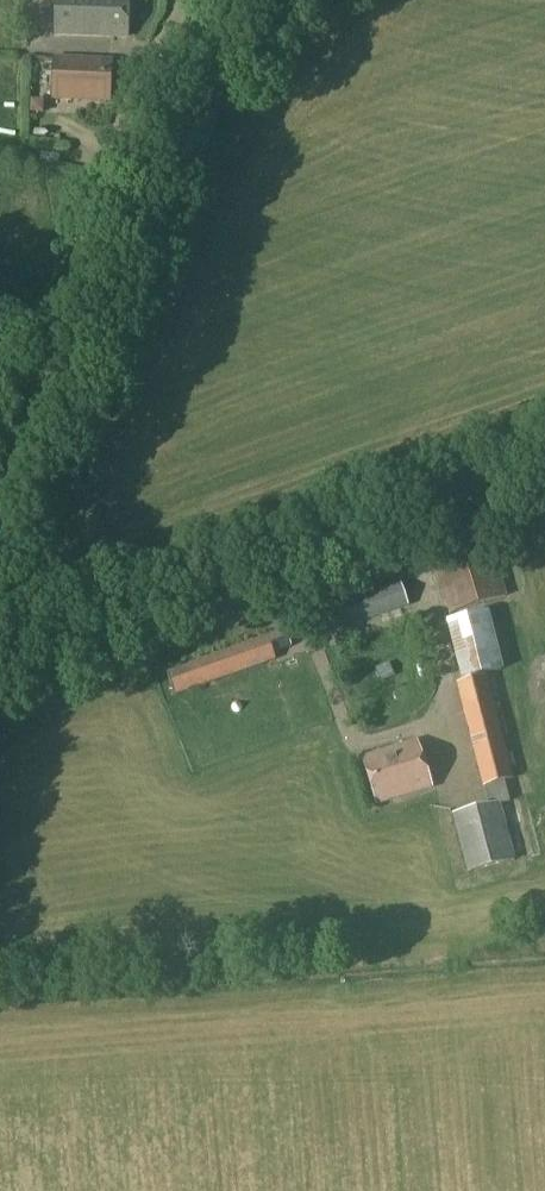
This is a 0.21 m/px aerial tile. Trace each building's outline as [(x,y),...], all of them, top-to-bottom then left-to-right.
[(130,0),(58,0),(57,34),(128,37),(130,0)] [(112,101),(114,59),(54,58),(52,99),(112,101)] [(481,469),(450,480),(458,503),(490,492),(481,469)] [(449,612),(505,594),(491,546),(436,563),(449,612)] [(325,631),(409,603),(402,581),(317,608),(325,631)] [(501,779),(513,775),(487,674),(500,671),(487,616),(449,626),(463,680),(457,681),(483,784),(487,802),(505,797),(501,779)] [(177,694),(274,660),(271,652),(291,646),(286,631),(169,671),(177,694)] [(392,660),(377,666),(382,681),(396,674),(392,660)] [(378,804),(433,787),(418,740),(364,757),(378,804)] [(470,869),(515,857),(500,803),(456,815),(470,869)]
